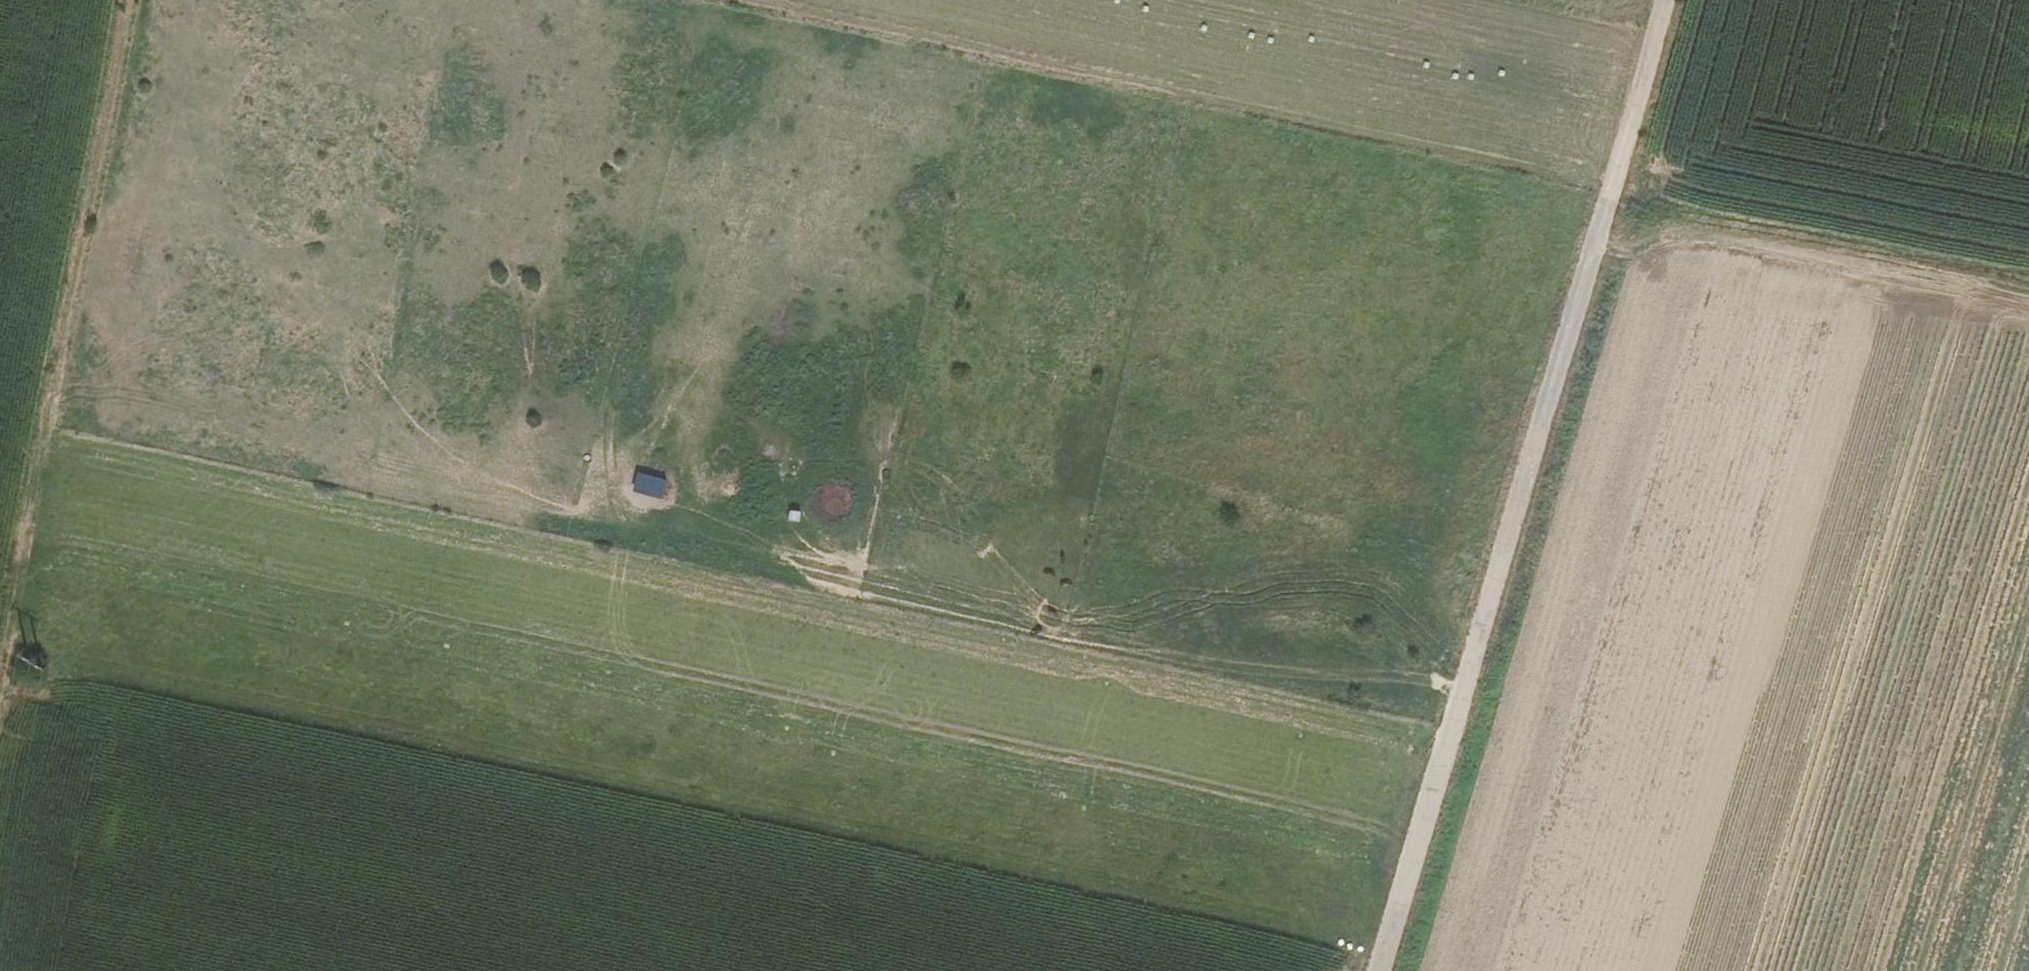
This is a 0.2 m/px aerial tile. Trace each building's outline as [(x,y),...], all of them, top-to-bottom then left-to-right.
[(668,481),(640,474),(636,491),(664,497),(668,481)]
